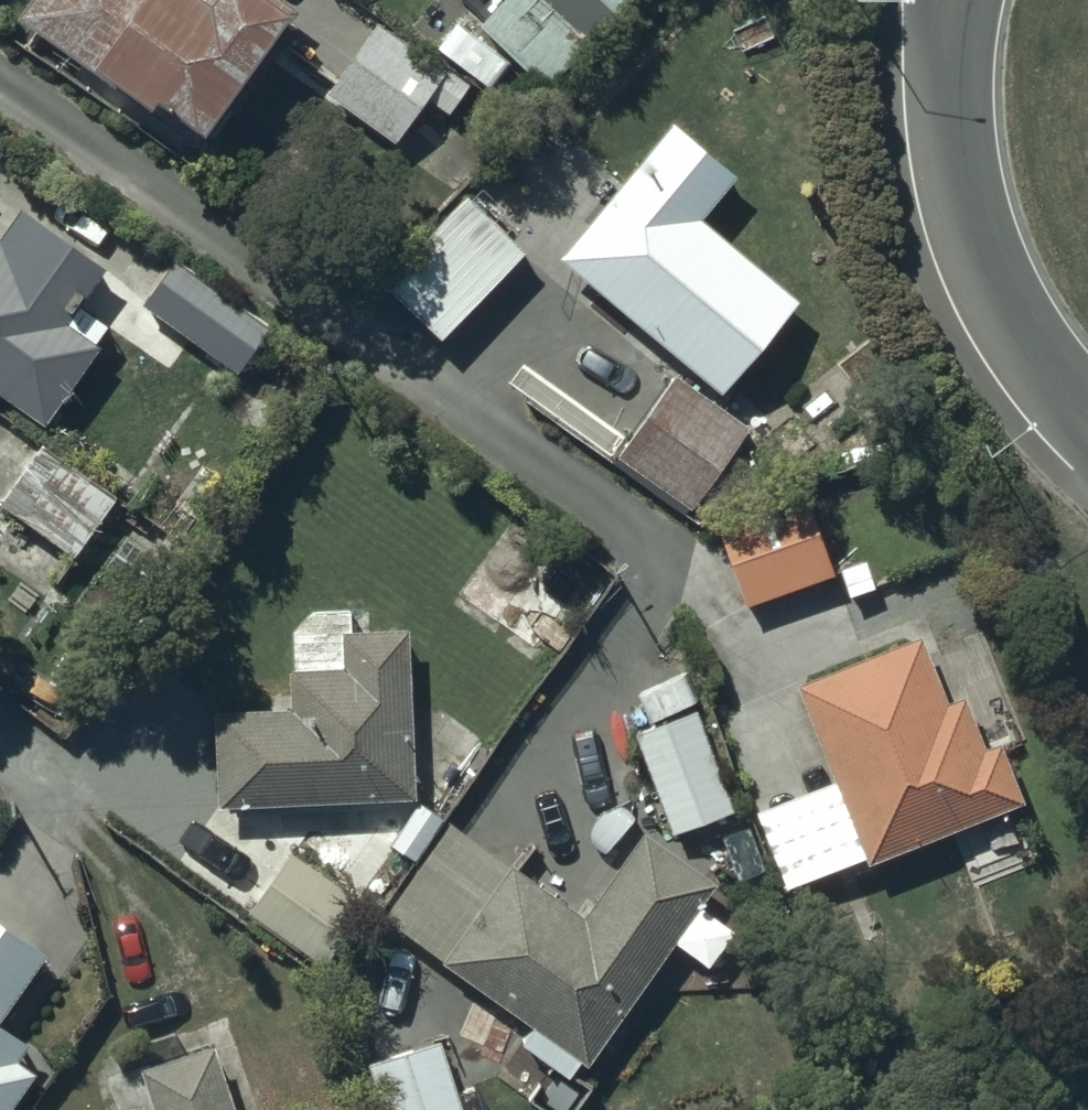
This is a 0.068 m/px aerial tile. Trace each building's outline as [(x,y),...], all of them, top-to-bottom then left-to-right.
[(14,5),(91,57),(94,52),(149,89),(154,81),(200,113),(277,0),(17,0),(14,5)] [(477,19),(545,82),(621,0),(495,0),(477,19)] [(469,80),(374,14),(332,74),(403,123),(423,93),(449,110),(469,80)] [(511,57),(454,15),(435,40),(492,82),(511,57)] [(668,106),(556,246),(721,387),(800,287),(701,208),(738,162),(668,106)] [(464,183),(377,270),(436,330),(523,242),(464,183)] [(41,414),(109,318),(72,292),(100,253),(17,194),(0,218),(0,385),(41,414)] [(265,319),(170,252),(134,302),(229,370),(265,319)] [(671,364),(613,446),(692,502),(750,419),(671,364)] [(0,485),(0,499),(70,549),(112,492),(36,436),(0,485)] [(720,526),(746,597),(834,564),(807,493),(720,526)] [(551,541),(504,508),(453,584),(497,615),(488,628),(523,652),(532,640),(535,642),(569,593),(533,568),(551,541)] [(210,699),(215,795),(415,788),(409,624),(353,626),(352,599),(290,601),(292,659),(288,659),(289,697),(210,699)] [(833,775),(754,807),(784,879),(864,846),(867,853),(1022,790),(998,729),(981,736),(960,684),(943,690),(917,625),(793,676),(833,775)] [(696,701),(634,725),(672,826),(734,803),(696,701)] [(450,812),(382,908),(531,1018),(518,1036),(567,1071),(580,1052),(584,1055),(714,873),(641,821),(581,905),(450,812)] [(366,892),(287,843),(245,910),(324,959),(366,892)] [(35,1062),(17,1051),(30,1032),(0,1012),(47,942),(0,911),(0,1109),(3,1109),(35,1062)] [(362,1054),(382,1109),(468,1109),(439,1027),(362,1054)] [(148,1109),(238,1109),(213,1031),(137,1055),(154,1108),(148,1109)]
